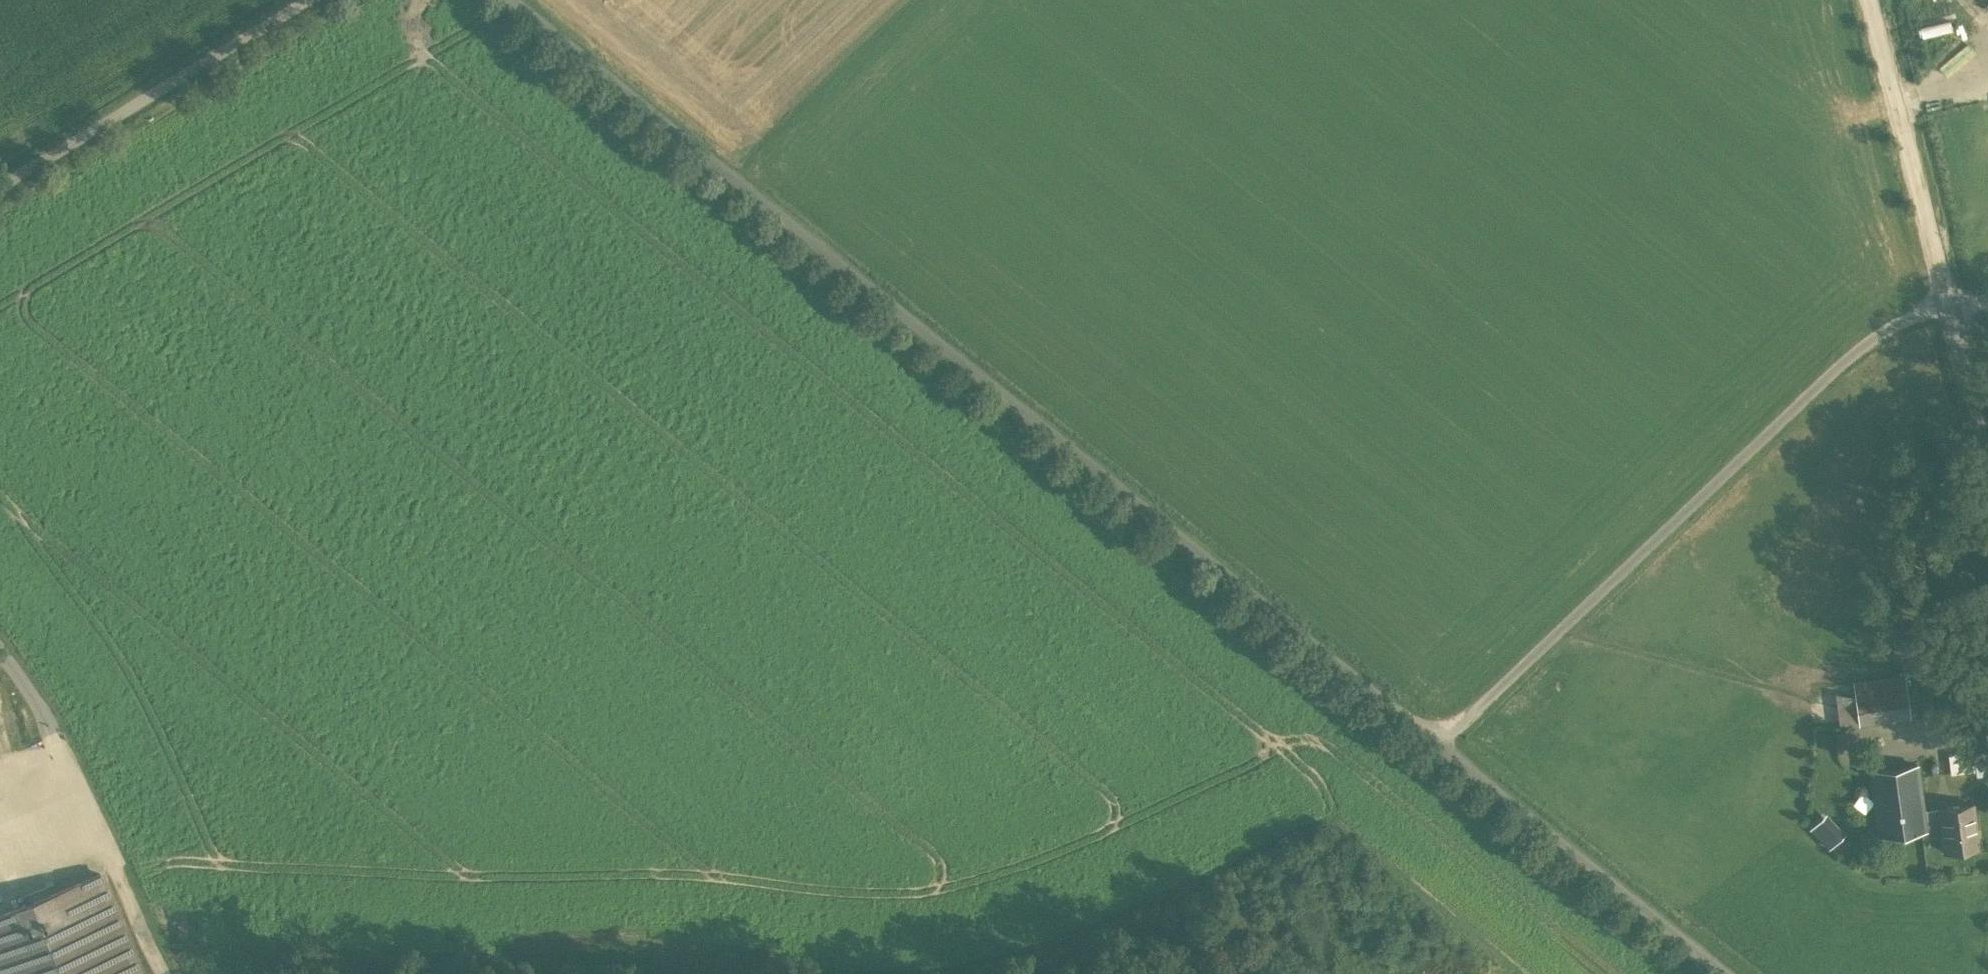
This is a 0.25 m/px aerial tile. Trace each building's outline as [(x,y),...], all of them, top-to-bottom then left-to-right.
[(1904,678),(1852,684),(1857,724),(1909,717),(1904,678)] [(1955,771),(1978,768),(1975,747),(1952,751),(1955,771)] [(1916,763),(1870,769),(1879,834),(1925,828),(1924,824),(1922,808),(1922,807),(1916,763)] [(1972,802),(1922,808),(1924,824),(1941,822),(1944,849),(1981,846),(1979,828),(1975,829),(1972,802)] [(0,912),(0,973),(141,973),(100,872),(0,912)]
